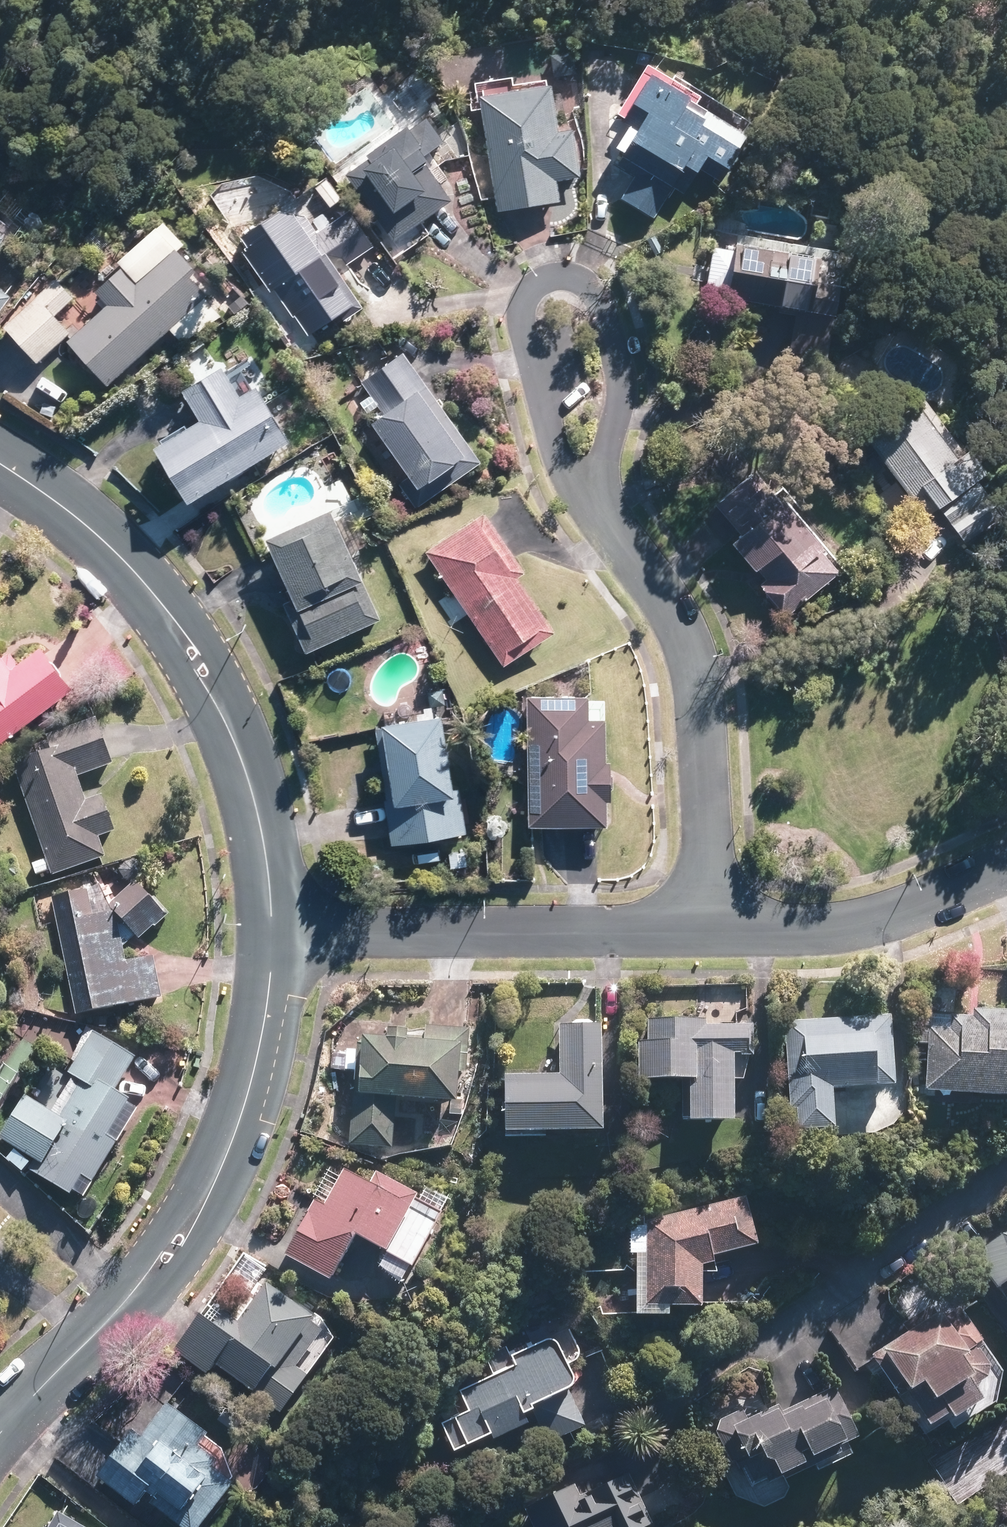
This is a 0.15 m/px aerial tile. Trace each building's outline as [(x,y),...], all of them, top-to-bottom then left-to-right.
[(753,131),(655,71),(627,115),(647,127),(623,164),(643,176),(630,197),(656,213),(692,155),(725,175),(753,131)] [(552,89),(489,98),(505,204),(558,196),(555,177),(575,174),(569,131),(558,133),(552,89)] [(426,122),(355,173),(398,233),(451,195),(424,159),(443,145),(426,122)] [(297,211),(254,238),(313,330),(362,299),(340,265),(369,247),(349,215),(314,237),(297,211)] [(8,236),(0,229),(0,246),(8,236)] [(115,306),(75,342),(111,381),(207,293),(193,277),(199,271),(165,235),(103,292),(115,306)] [(823,257),(718,242),(711,292),(840,312),(844,284),(819,281),(823,257)] [(56,283),(11,324),(41,357),(69,332),(53,315),(70,298),(56,283)] [(409,354),(368,382),(392,416),(383,422),(418,473),(404,482),(418,502),(430,494),(424,485),(475,450),(409,354)] [(211,421),(164,449),(194,499),(292,441),(262,391),(247,400),(230,371),(194,392),(211,421)] [(931,415),(901,437),(964,523),(994,502),(931,415)] [(843,568),(761,474),(727,503),(753,532),(743,541),(776,579),(770,585),(793,611),(843,568)] [(334,513),(275,538),(301,601),(292,604),(312,649),(380,620),(334,513)] [(486,515),(432,551),(506,661),(554,630),(515,573),(522,569),(486,515)] [(46,649),(15,671),(1,651),(0,651),(0,738),(72,685),(46,649)] [(589,698),(533,699),(535,824),(604,823),(602,720),(590,720),(589,698)] [(444,722),(382,731),(398,840),(461,830),(444,722)] [(57,753),(18,766),(53,871),(104,854),(97,833),(113,827),(103,796),(85,802),(75,773),(108,762),(96,725),(52,740),(57,753)] [(125,964),(121,945),(161,912),(137,884),(113,904),(110,891),(55,902),(78,1011),(159,994),(151,958),(125,964)] [(938,1030),(935,1089),(1006,1093),(1006,1013),(977,1012),(976,1018),(955,1017),(954,1030),(938,1030)] [(890,1017),(791,1025),(799,1123),(833,1120),(830,1083),(895,1078),(890,1017)] [(702,1022),(646,1023),(647,1073),(687,1072),(688,1118),(737,1117),(736,1050),(745,1050),(744,1027),(702,1028),(702,1022)] [(367,1034),(359,1041),(352,1142),(394,1144),(398,1094),(461,1098),(464,1053),(470,1052),(470,1027),(427,1025),(425,1038),(407,1037),(408,1027),(390,1026),(388,1036),(367,1034)] [(600,1027),(563,1028),(565,1078),(506,1080),(507,1129),(602,1126),(600,1027)] [(136,1055),(96,1031),(71,1071),(84,1079),(63,1114),(27,1092),(3,1131),(42,1155),(37,1163),(86,1194),(118,1142),(106,1135),(130,1096),(116,1087),(136,1055)] [(373,1185),(339,1167),(295,1251),(333,1271),(357,1226),(388,1242),(412,1195),(377,1177),(373,1185)] [(748,1202),(655,1227),(655,1299),(704,1299),(704,1252),(758,1238),(748,1202)] [(264,1384),(312,1315),(270,1286),(235,1336),(207,1317),(186,1346),(217,1368),(225,1357),(264,1384)] [(952,1308),(881,1356),(932,1431),(1004,1382),(952,1308)] [(476,1413),(448,1425),(457,1446),(535,1412),(546,1438),(583,1422),(565,1384),(575,1380),(557,1339),(518,1357),(520,1362),(465,1387),(476,1413)] [(744,1413),(724,1423),(756,1489),(860,1439),(834,1385),(750,1426),(744,1413)] [(179,1425),(163,1413),(144,1438),(139,1434),(108,1477),(145,1504),(153,1494),(198,1526),(232,1480),(211,1465),(217,1457),(198,1443),(206,1432),(185,1417),(179,1425)] [(532,1511),(540,1526),(635,1526),(647,1521),(627,1479),(578,1503),(573,1491),(532,1511)] [(64,1515),(58,1526),(84,1526),(64,1515)]
